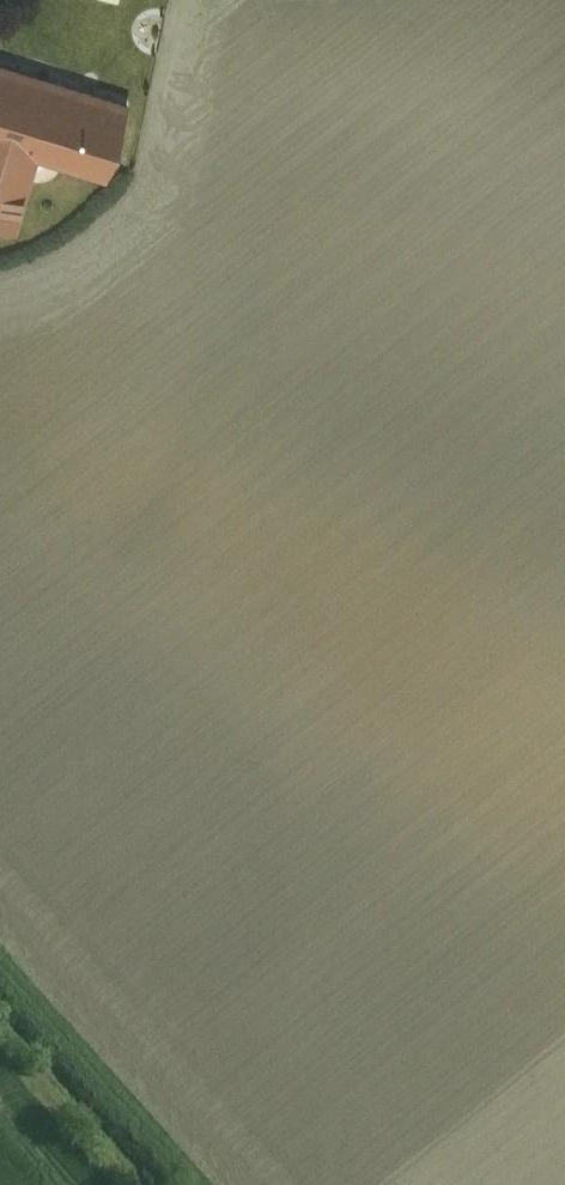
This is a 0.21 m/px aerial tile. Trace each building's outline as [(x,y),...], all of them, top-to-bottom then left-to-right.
[(0,64),(0,143),(35,154),(103,175),(105,176),(106,174),(105,174),(126,105),(127,105),(127,103),(125,102),(125,103),(0,64)] [(0,143),(0,225),(13,229),(14,228),(13,228),(35,154),(0,143)]
